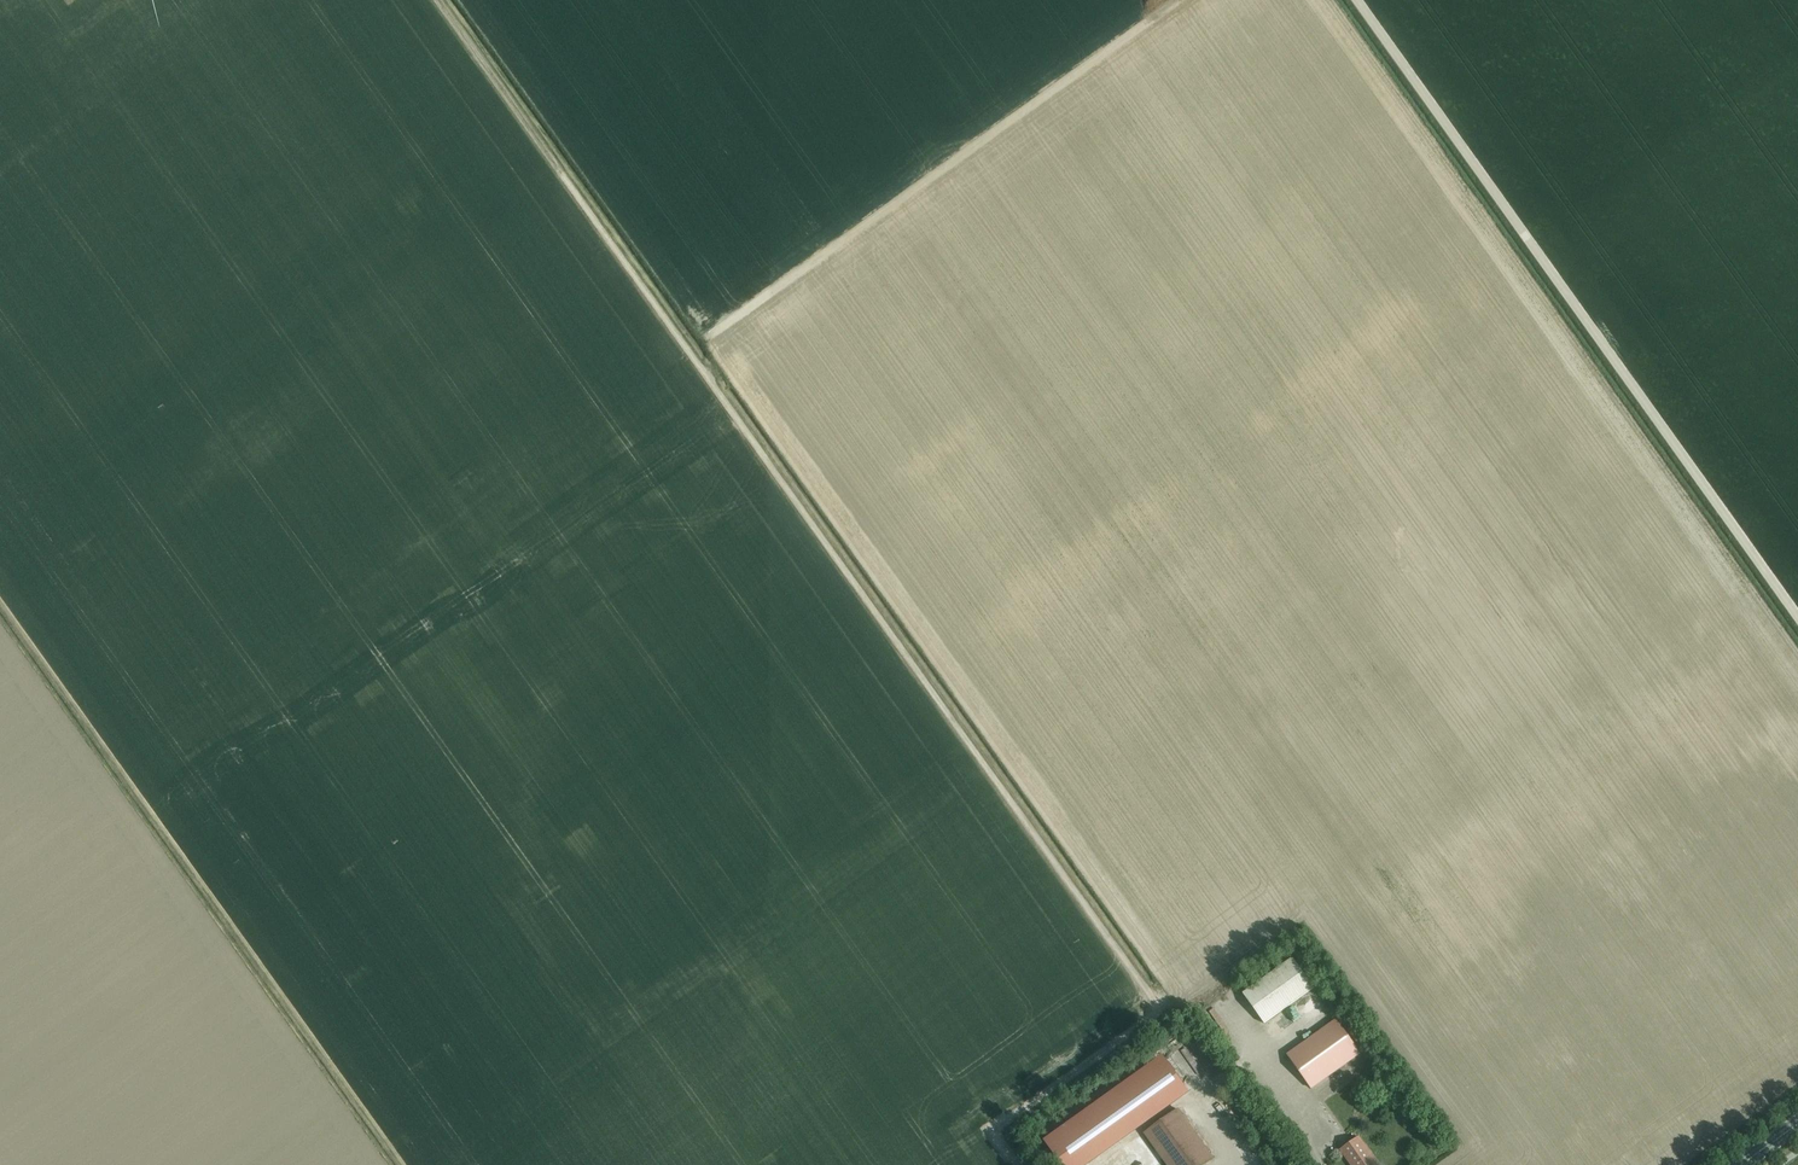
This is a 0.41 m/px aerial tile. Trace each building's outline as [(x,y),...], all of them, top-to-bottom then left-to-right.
[(1243,992),(1265,1023),(1315,987),(1293,957),(1243,992)] [(1337,1020),(1288,1055),(1311,1088),(1360,1053),(1337,1020)] [(1183,1085),(1162,1055),(1044,1140),(1062,1164),(1071,1164),(1183,1085)] [(1213,1158),(1178,1109),(1145,1133),(1168,1164),(1203,1164),(1213,1158)] [(1376,1161),(1359,1136),(1341,1149),(1352,1164),(1370,1164),(1376,1161)]
